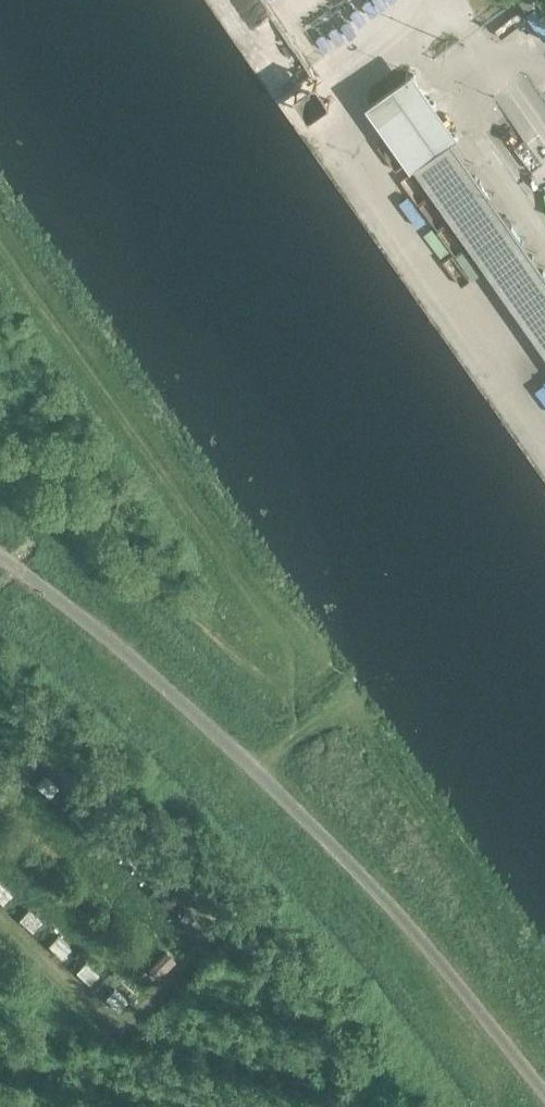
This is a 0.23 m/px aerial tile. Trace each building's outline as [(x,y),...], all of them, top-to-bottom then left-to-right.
[(532,0),(521,0),(519,1),(526,10),(535,3),(532,0)] [(370,105),(544,352),(544,273),(408,78),(370,105)]
